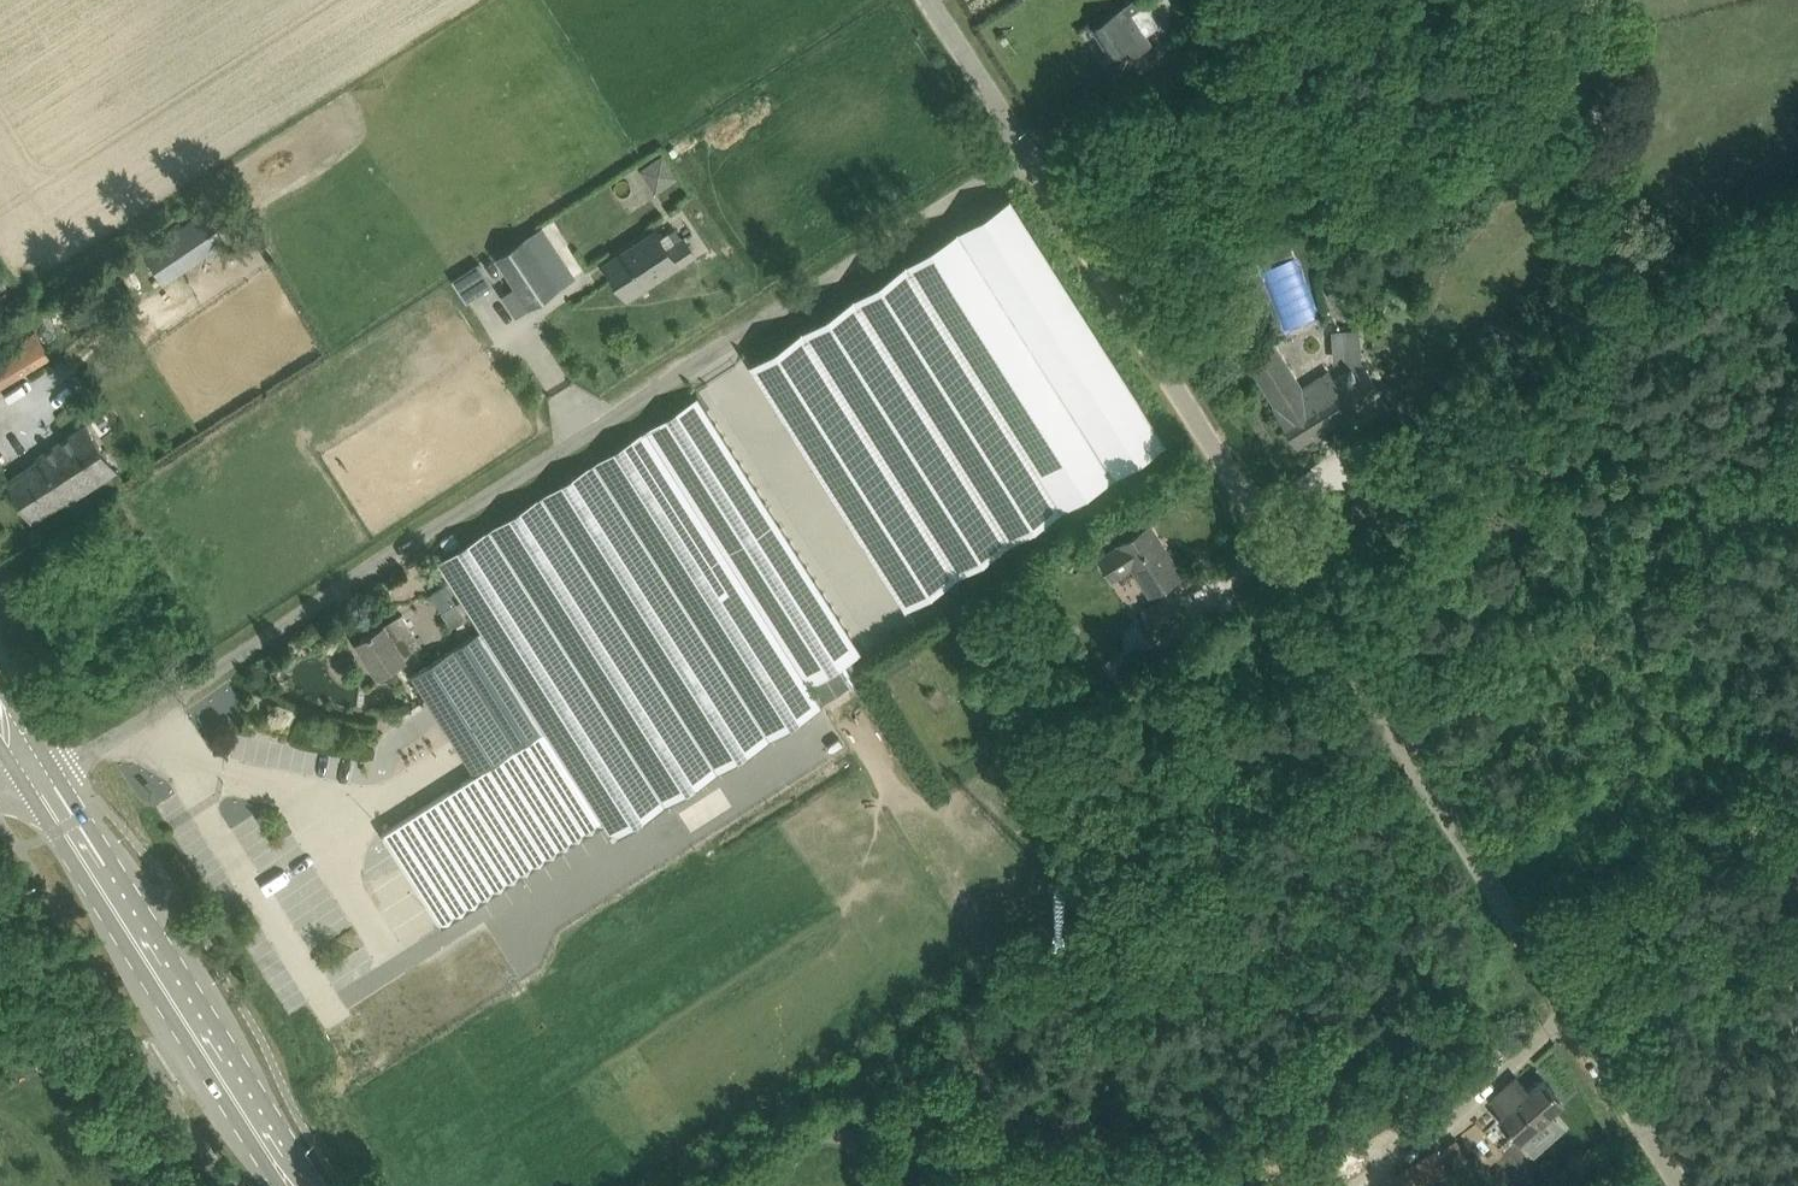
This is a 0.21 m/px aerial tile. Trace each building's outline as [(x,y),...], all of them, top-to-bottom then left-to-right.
[(1126,3),(1122,6),(1092,25),(1113,56),(1128,46),(1134,55),(1153,43),(1126,3)] [(641,166),(655,190),(680,176),(666,151),(641,166)] [(1008,198),(748,363),(908,615),(1169,450),(1008,198)] [(228,246),(205,212),(144,250),(166,285),(228,246)] [(605,261),(614,275),(628,296),(694,252),(682,233),(667,243),(657,228),(605,261)] [(526,237),(496,256),(528,306),(559,286),(526,237)] [(481,259),(454,276),(468,297),(494,280),(481,259)] [(1359,408),(1381,393),(1382,393),(1361,360),(1359,326),(1331,328),(1333,363),(1346,362),(1349,367),(1333,376),(1328,369),(1301,386),(1271,337),(1243,354),(1275,404),(1274,405),(1299,445),(1359,408)] [(22,371),(49,354),(35,330),(7,347),(22,371)] [(810,685),(865,652),(701,395),(437,560),(481,629),(412,673),(476,774),(385,831),(444,924),(606,822),(615,837),(823,705),(810,685)] [(52,447),(59,456),(60,458),(54,463),(58,468),(49,473),(65,498),(67,501),(116,469),(87,425),(52,447)] [(8,480),(15,491),(33,519),(65,498),(49,473),(58,468),(54,463),(60,458),(59,456),(52,447),(38,457),(40,460),(8,480)] [(1150,523),(1119,543),(1097,557),(1112,580),(1133,566),(1151,592),(1182,573),(1150,523)] [(444,582),(429,592),(440,608),(455,598),(444,582)] [(1143,611),(1152,629),(1183,610),(1172,593),(1143,611)] [(442,611),(452,625),(467,615),(457,601),(442,611)] [(358,639),(365,649),(379,673),(405,657),(403,654),(422,644),(402,613),(385,624),(384,623),(358,639)] [(341,655),(329,657),(332,678),(344,676),(341,655)] [(1003,739),(1013,734),(1007,723),(997,729),(1003,739)] [(1524,1136),(1536,1125),(1563,1101),(1544,1079),(1530,1091),(1516,1076),(1492,1098),(1524,1136)] [(1462,1152),(1454,1138),(1444,1143),(1453,1159),(1456,1163),(1466,1157),(1462,1152)] [(1403,1185),(1427,1185),(1450,1172),(1435,1147),(1394,1172),(1403,1185)]
